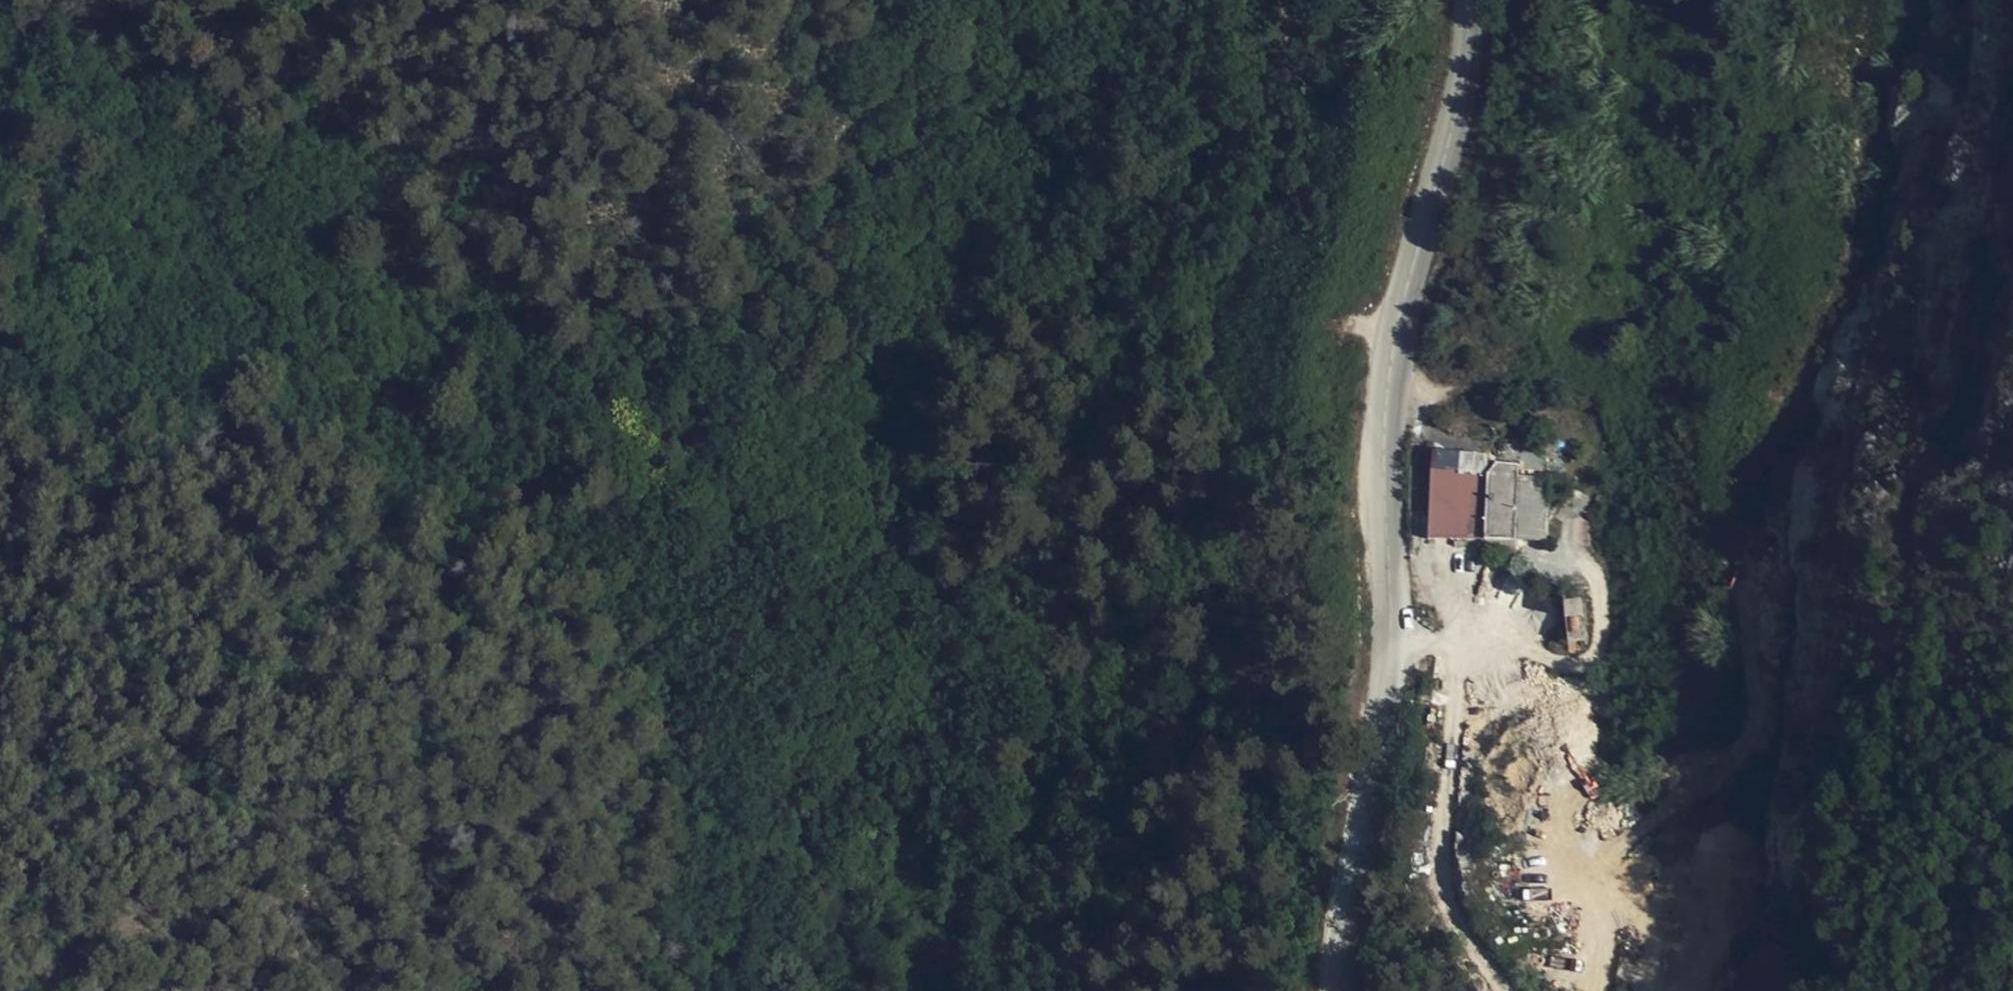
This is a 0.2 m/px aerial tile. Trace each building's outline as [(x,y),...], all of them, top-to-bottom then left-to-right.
[(1427,448),(1428,538),(1475,537),(1475,471),(1460,471),(1460,448),(1427,448)] [(1485,462),(1486,539),(1545,538),(1545,481),(1518,481),(1518,462),(1485,462)] [(1562,597),(1567,651),(1587,649),(1582,595),(1562,597)] [(1517,896),(1517,908),(1537,909),(1538,897),(1517,896)]
